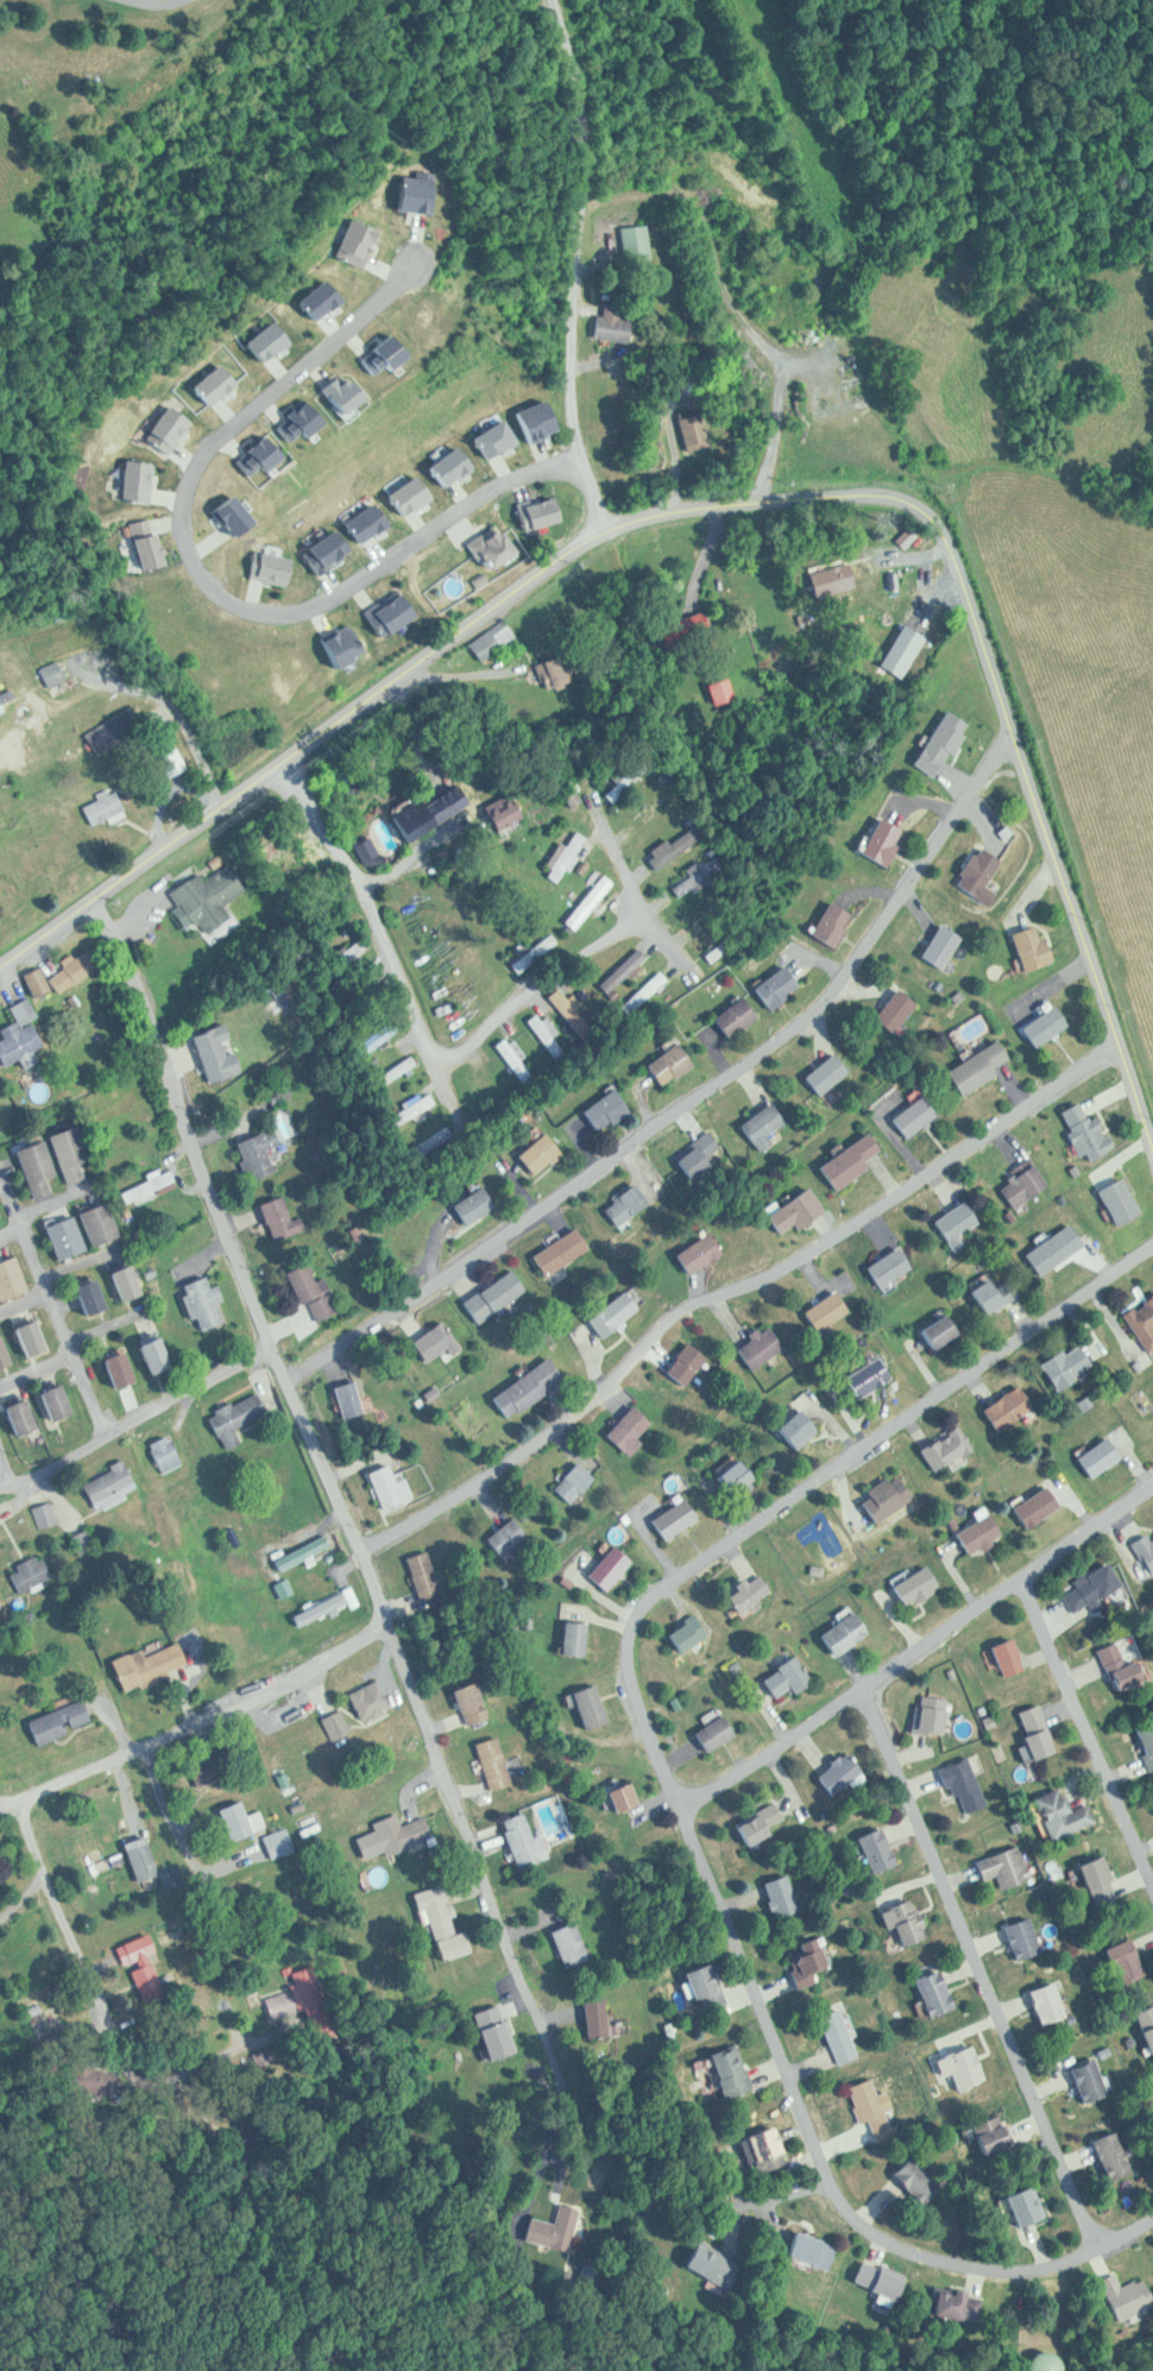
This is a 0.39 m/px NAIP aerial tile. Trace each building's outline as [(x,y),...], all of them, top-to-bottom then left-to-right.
[(396,171),(427,177),(418,217),(388,212),(396,171)] [(345,219),(372,231),(358,266),(330,257),(345,219)] [(627,260),(656,257),(653,224),(624,227),(627,260)] [(292,299),(322,280),(338,303),(308,322),(292,299)] [(590,313),(585,338),(617,343),(622,317),(590,313)] [(240,339),(269,319),(286,345),(258,365),(240,339)] [(382,334),(351,357),(364,376),(395,353),(382,334)] [(190,384),(219,362),(235,385),(207,406),(190,384)] [(316,396),(344,378),(358,399),(330,417),(316,396)] [(509,412),(541,398),(553,427),(522,441),(509,412)] [(300,401),(267,424),(282,444),(314,421),(300,401)] [(165,404),(188,421),(163,454),(140,437),(165,404)] [(466,436),(499,420),(512,447),(479,464),(466,436)] [(228,460),(258,434),(277,455),(246,481),(228,460)] [(426,465),(452,444),(468,467),(442,487),(426,465)] [(115,498),(144,504),(151,465),(122,459),(115,498)] [(411,475),(380,494),(393,515),(424,496),(411,475)] [(207,509),(228,493),(248,523),(226,537),(207,509)] [(514,502),(548,499),(549,518),(516,529),(514,502)] [(340,523),(372,502),(386,524),(353,544),(340,523)] [(121,521),(146,517),(153,566),(128,569),(121,521)] [(464,548),(496,526),(511,550),(479,570),(464,548)] [(332,528),(346,550),(310,574),(296,551),(332,528)] [(144,568),(172,567),(170,532),(143,533),(144,568)] [(250,549),(285,559),(278,587),(241,576),(250,549)] [(804,570),(842,560),(850,588),(811,599),(804,570)] [(357,606),(391,586),(409,614),(374,635),(357,606)] [(510,635),(468,661),(458,644),(499,618),(510,635)] [(894,622),(920,637),(895,682),(869,668),(894,622)] [(311,639),(340,626),(349,647),(322,660),(311,639)] [(43,668),(53,688),(72,679),(63,659),(43,668)] [(732,700),(731,682),(714,683),(715,701),(732,700)] [(21,700),(16,687),(0,693),(0,708),(21,700)] [(937,708),(958,721),(926,774),(903,761),(937,708)] [(943,777),(972,721),(947,708),(919,765),(943,777)] [(86,805),(97,828),(131,811),(120,788),(86,805)] [(413,844),(456,838),(450,796),(407,802),(413,844)] [(503,829),(529,817),(520,798),(494,811),(503,829)] [(870,816),(894,831),(874,865),(850,851),(870,816)] [(891,866),(910,832),(882,817),(863,851),(891,866)] [(558,883),(594,842),(580,830),(545,871),(558,883)] [(976,845),(971,853),(962,849),(950,872),(958,877),(953,888),(987,906),(1000,882),(988,876),(998,857),(976,845)] [(168,889),(194,872),(199,881),(227,862),(244,887),(216,904),(226,919),(197,938),(188,922),(178,929),(168,913),(178,906),(168,889)] [(564,919),(578,931),(617,883),(603,871),(564,919)] [(737,897),(725,886),(690,925),(702,936),(737,897)] [(821,901),(846,915),(828,947),(804,934),(821,901)] [(912,954),(934,970),(956,937),(932,922),(912,954)] [(1004,929),(1028,922),(1033,939),(1037,938),(1044,963),(1015,970),(1004,929)] [(708,953),(712,959),(729,947),(725,941),(708,953)] [(601,983),(612,998),(653,968),(641,952),(601,983)] [(81,984),(99,972),(87,954),(69,966),(81,984)] [(746,984),(777,961),(793,984),(762,1005),(746,984)] [(806,985),(788,964),(759,989),(776,1010),(806,985)] [(668,979),(658,970),(623,1004),(632,1014),(668,979)] [(864,1019),(889,1035),(911,1002),(886,985),(864,1019)] [(704,1015),(737,994),(751,1015),(718,1036),(704,1015)] [(4,1030),(9,1038),(0,1043),(0,1050),(10,1067),(25,1058),(31,1068),(45,1061),(39,1051),(51,1044),(27,1001),(14,1008),(22,1020),(4,1030)] [(1014,1026),(1045,1003),(1060,1024),(1029,1047),(1014,1026)] [(188,1034),(204,1083),(238,1072),(229,1048),(219,1052),(215,1039),(222,1036),(218,1024),(188,1034)] [(938,1071),(951,1098),(987,1074),(982,1065),(998,1057),(989,1041),(938,1071)] [(668,1043),(683,1066),(653,1087),(637,1064),(668,1043)] [(793,1076),(828,1052),(844,1074),(808,1098),(793,1076)] [(606,1086),(622,1108),(588,1133),(572,1111),(606,1086)] [(437,1102),(429,1089),(397,1109),(406,1122),(437,1102)] [(883,1115),(899,1137),(930,1115),(914,1093),(883,1115)] [(1071,1098),(1051,1111),(1066,1135),(1058,1141),(1071,1159),(1079,1153),(1086,1160),(1104,1148),(1071,1098)] [(731,1122),(764,1102),(779,1123),(760,1135),(764,1143),(750,1153),(731,1122)] [(19,1148),(32,1188),(51,1182),(50,1178),(64,1174),(68,1186),(90,1179),(84,1164),(94,1160),(83,1127),(19,1148)] [(232,1144),(269,1127),(276,1141),(262,1148),(271,1167),(248,1178),(232,1144)] [(537,1131),(553,1153),(523,1174),(508,1153),(537,1131)] [(808,1167),(825,1191),(861,1165),(857,1160),(871,1150),(857,1131),(808,1167)] [(669,1158),(688,1142),(710,1169),(691,1185),(669,1158)] [(1028,1158),(997,1178),(1002,1184),(991,1191),(1003,1210),(1044,1184),(1028,1158)] [(1088,1190),(1117,1175),(1135,1211),(1105,1225),(1088,1190)] [(596,1205),(625,1181),(642,1202),(612,1224),(596,1205)] [(445,1204),(474,1185),(491,1209),(460,1229),(445,1204)] [(800,1185),(754,1216),(769,1238),(815,1207),(800,1185)] [(254,1203),(281,1192),(295,1227),(269,1237),(254,1203)] [(956,1200),(927,1222),(946,1248),(975,1228),(956,1200)] [(125,1235),(110,1201),(83,1213),(98,1247),(125,1235)] [(49,1227),(63,1261),(92,1249),(77,1215),(49,1227)] [(1060,1218),(1010,1255),(1028,1280),(1078,1243),(1060,1218)] [(527,1254),(571,1228),(586,1254),(542,1280),(527,1254)] [(701,1230),(664,1253),(678,1273),(714,1250),(701,1230)] [(679,1253),(692,1276),(728,1255),(716,1232),(679,1253)] [(855,1266),(890,1246),(905,1270),(869,1291),(855,1266)] [(34,1291),(21,1257),(0,1265),(0,1304),(34,1291)] [(297,1262),(278,1272),(294,1300),(313,1291),(297,1262)] [(127,1303),(150,1294),(137,1263),(114,1273),(127,1303)] [(456,1300),(505,1267),(522,1292),(472,1324),(456,1300)] [(1001,1274),(984,1285),(979,1280),(958,1293),(974,1319),(1014,1295),(1001,1274)] [(179,1282),(201,1275),(206,1287),(214,1284),(222,1301),(215,1303),(223,1322),(199,1332),(194,1319),(187,1319),(177,1297),(183,1293),(179,1282)] [(113,1310),(103,1280),(80,1287),(89,1317),(113,1310)] [(618,1286),(581,1316),(597,1335),(634,1305),(618,1286)] [(794,1307),(826,1287),(843,1313),(811,1333),(794,1307)] [(1149,1288),(1152,1293),(1152,1325),(1149,1328),(1152,1333),(1152,1341),(1140,1350),(1114,1312),(1149,1288)] [(966,1334),(950,1310),(922,1329),(938,1353),(966,1334)] [(937,1311),(951,1336),(922,1354),(907,1330),(937,1311)] [(54,1350),(42,1318),(19,1328),(31,1359),(54,1350)] [(404,1341),(436,1319),(458,1350),(442,1361),(436,1352),(420,1363),(404,1341)] [(764,1323),(749,1332),(746,1329),(739,1333),(744,1341),(729,1351),(742,1371),(780,1347),(764,1323)] [(146,1344),(157,1376),(180,1369),(170,1336),(146,1344)] [(1045,1366),(1062,1392),(1101,1368),(1085,1342),(1045,1366)] [(683,1343),(662,1371),(681,1386),(702,1357),(683,1343)] [(1028,1362),(1053,1348),(1057,1354),(1073,1344),(1085,1363),(1064,1375),(1067,1382),(1046,1394),(1028,1362)] [(107,1359),(118,1390),(142,1381),(131,1350),(107,1359)] [(838,1373),(870,1352),(884,1376),(852,1396),(838,1373)] [(485,1394),(537,1354),(557,1381),(505,1420),(485,1394)] [(348,1379),(326,1387),(338,1421),(361,1413),(348,1379)] [(975,1406),(1012,1383),(1028,1411),(993,1433),(975,1406)] [(80,1415),(69,1384),(44,1393),(55,1424),(80,1415)] [(240,1441),(235,1431),(271,1414),(260,1392),(212,1414),(227,1447),(240,1441)] [(22,1438),(45,1428),(32,1398),(10,1408),(22,1438)] [(624,1402),(597,1432),(625,1457),(638,1443),(631,1436),(644,1421),(624,1402)] [(786,1407),(763,1429),(785,1451),(807,1430),(786,1407)] [(802,1451),(825,1428),(806,1409),(783,1431),(802,1451)] [(912,1449),(926,1474),(968,1449),(953,1424),(912,1449)] [(152,1443),(165,1473),(186,1464),(173,1434),(152,1443)] [(1129,1456),(1112,1435),(1082,1459),(1099,1480),(1129,1456)] [(1098,1437),(1113,1458),(1083,1477),(1070,1456),(1098,1437)] [(733,1457),(710,1474),(726,1499),(750,1481),(733,1457)] [(546,1490),(566,1507),(593,1475),(573,1458),(546,1490)] [(100,1509),(142,1489),(129,1460),(86,1481),(100,1509)] [(357,1471),(382,1461),(390,1481),(398,1477),(409,1501),(376,1516),(357,1471)] [(878,1477),(857,1490),(859,1495),(852,1500),(868,1526),(906,1502),(891,1478),(883,1484),(878,1477)] [(1039,1483),(1052,1503),(1016,1525),(1003,1505),(1039,1483)] [(1017,1507),(1031,1530),(1067,1509),(1054,1486),(1017,1507)] [(678,1495),(644,1518),(659,1538),(692,1515),(678,1495)] [(34,1508),(46,1536),(63,1529),(51,1501),(34,1508)] [(982,1511),(947,1532),(960,1553),(995,1532),(982,1511)] [(474,1539),(487,1557),(522,1532),(508,1513),(474,1539)] [(491,1539),(507,1559),(534,1537),(517,1517),(491,1539)] [(289,1571),(335,1542),(327,1530),(281,1559),(289,1571)] [(1147,1538),(1152,1534),(1152,1568),(1141,1575),(1122,1541),(1142,1531),(1147,1538)] [(603,1544),(624,1563),(597,1594),(575,1575),(603,1544)] [(410,1556),(426,1609),(452,1601),(436,1548),(410,1556)] [(417,1608),(440,1597),(418,1549),(396,1559),(417,1608)] [(56,1578),(44,1553),(10,1570),(22,1594),(56,1578)] [(1097,1558),(1113,1583),(1067,1613),(1052,1589),(1097,1558)] [(918,1564),(882,1584),(894,1604),(928,1584),(918,1564)] [(743,1613),(775,1590),(761,1571),(730,1593),(743,1613)] [(751,1574),(742,1578),(737,1574),(722,1582),(726,1590),(717,1595),(724,1609),(761,1589),(751,1574)] [(293,1612),(300,1628),(361,1605),(355,1588),(293,1612)] [(824,1634),(839,1656),(875,1631),(860,1609),(824,1634)] [(688,1610),(662,1625),(664,1631),(656,1635),(666,1653),(701,1634),(688,1610)] [(844,1610),(808,1635),(824,1656),(859,1631),(844,1610)] [(556,1616),(582,1619),(578,1658),(553,1656),(556,1616)] [(1141,1685),(1145,1698),(1152,1696),(1152,1682),(1141,1635),(1103,1645),(1114,1692),(1141,1685)] [(1007,1676),(1032,1667),(1020,1636),(995,1645),(1007,1676)] [(975,1648),(1004,1637),(1017,1670),(998,1677),(994,1665),(983,1670),(975,1648)] [(117,1660),(128,1691),(193,1669),(183,1638),(117,1660)] [(1086,1648),(1110,1639),(1133,1688),(1109,1698),(1086,1648)] [(787,1646),(761,1665),(763,1670),(751,1678),(765,1697),(780,1688),(787,1692),(809,1677),(787,1646)] [(395,1708),(380,1677),(352,1691),(367,1722),(395,1708)] [(555,1689),(590,1679),(601,1720),(578,1726),(571,1702),(560,1704),(555,1689)] [(469,1725),(494,1718),(484,1680),(459,1687),(469,1725)] [(911,1694),(940,1698),(933,1738),(903,1732),(911,1694)] [(88,1699),(32,1719),(40,1744),(97,1725),(88,1699)] [(1008,1710),(1032,1701),(1050,1748),(1013,1763),(1007,1745),(1013,1742),(1010,1735),(1016,1733),(1008,1710)] [(716,1716),(689,1733),(702,1752),(727,1734),(716,1716)] [(1038,1758),(1060,1753),(1051,1717),(1029,1722),(1038,1758)] [(1151,1723),(1152,1729),(1152,1771),(1145,1774),(1129,1732),(1151,1723)] [(493,1790),(515,1784),(501,1736),(479,1742),(493,1790)] [(811,1774),(825,1764),(823,1761),(833,1754),(836,1758),(843,1752),(859,1776),(827,1798),(811,1774)] [(960,1752),(927,1766),(938,1789),(944,1786),(947,1797),(953,1793),(962,1811),(983,1802),(960,1752)] [(220,1777),(210,1764),(197,1775),(207,1787),(220,1777)] [(597,1789),(624,1780),(630,1803),(604,1811),(597,1789)] [(621,1813),(644,1802),(634,1781),(611,1792),(621,1813)] [(1021,1797),(1054,1785),(1064,1812),(1082,1805),(1090,1827),(1038,1846),(1021,1797)] [(726,1822),(767,1797),(782,1822),(741,1847),(726,1822)] [(264,1828),(245,1798),(222,1812),(241,1842),(264,1828)] [(375,1832),(401,1858),(420,1838),(394,1812),(375,1832)] [(529,1812),(506,1820),(522,1868),(546,1860),(529,1812)] [(276,1858),(298,1849),(288,1825),(266,1835),(276,1858)] [(849,1837),(872,1827),(888,1862),(864,1873),(849,1837)] [(901,1865),(891,1827),(864,1835),(874,1873),(901,1865)] [(130,1843),(141,1881),(163,1875),(151,1837),(130,1843)] [(965,1860),(1013,1842),(1027,1878),(994,1890),(988,1874),(972,1880),(965,1860)] [(1066,1866),(1096,1853),(1113,1892),(1083,1905),(1066,1866)] [(755,1878),(781,1869),(794,1910),(768,1918),(755,1878)] [(472,1953),(453,1881),(421,1890),(440,1961),(472,1953)] [(877,1907),(903,1898),(918,1938),(893,1947),(877,1907)] [(903,1946),(930,1939),(921,1899),(893,1905),(903,1946)] [(996,1924),(1021,1916),(1034,1951),(1009,1960),(996,1924)] [(593,1958),(578,1921),(554,1931),(569,1968),(593,1958)] [(789,1941),(808,1934),(821,1965),(794,1975),(787,1956),(794,1953),(789,1941)] [(139,1963),(143,1977),(159,1972),(154,1953),(160,1952),(156,1935),(121,1944),(127,1966),(139,1963)] [(1101,1946),(1122,1936),(1139,1975),(1116,1984),(1101,1946)] [(673,1967),(708,1957),(724,2004),(688,2014),(673,1967)] [(905,1978),(932,1967),(949,2006),(921,2018),(905,1978)] [(1023,1992),(1051,1981),(1064,2016),(1037,2026),(1023,1992)] [(612,2041),(612,2000),(591,2000),(591,2041),(612,2041)] [(1146,2003),(1152,2019),(1152,2055),(1145,2058),(1124,2012),(1146,2003)] [(498,2060),(522,2051),(502,2004),(478,2013),(498,2060)] [(809,2014),(834,2006),(852,2056),(828,2064),(809,2014)] [(700,2051),(731,2041),(746,2089),(716,2100),(700,2051)] [(926,2060),(963,2043),(979,2080),(951,2093),(941,2073),(933,2076),(926,2060)] [(1084,2058),(1063,2068),(1076,2100),(1098,2091),(1084,2058)] [(842,2085),(861,2077),(868,2094),(878,2091),(886,2110),(877,2113),(888,2140),(868,2149),(842,2085)] [(960,2124),(996,2111),(1009,2144),(975,2158),(960,2124)] [(730,2139),(768,2127),(781,2168),(743,2178),(730,2139)] [(1084,2140),(1110,2129),(1128,2171),(1102,2182),(1084,2140)] [(903,2152),(886,2174),(918,2200),(935,2180),(903,2152)] [(876,2198),(887,2207),(902,2191),(891,2181),(876,2198)] [(996,2196),(1027,2184),(1039,2215),(1008,2227),(996,2196)] [(1054,2215),(1036,2184),(1013,2197),(1031,2228),(1054,2215)] [(529,2240),(573,2252),(585,2209),(564,2203),(558,2223),(535,2217),(529,2240)] [(787,2228),(830,2245),(820,2271),(776,2255),(787,2228)] [(693,2236),(674,2266),(718,2293),(737,2262),(693,2236)] [(853,2259),(896,2277),(886,2301),(843,2283),(853,2259)] [(1108,2270),(1089,2277),(1107,2325),(1148,2309),(1135,2276),(1113,2284),(1108,2270)] [(946,2317),(987,2320),(990,2284),(971,2282),(971,2291),(948,2290),(946,2317)] [(930,2290),(943,2294),(944,2290),(968,2295),(962,2325),(924,2316),(930,2290)] [(1053,2370),(1053,2363),(1051,2357),(1046,2352),(1040,2348),(1034,2347),(1027,2348),(1021,2351),(1016,2356),(1014,2361),(1013,2369),(1013,2370),(1053,2370)] [(1076,2353),(1061,2353),(1060,2370),(1075,2370),(1076,2353)]
